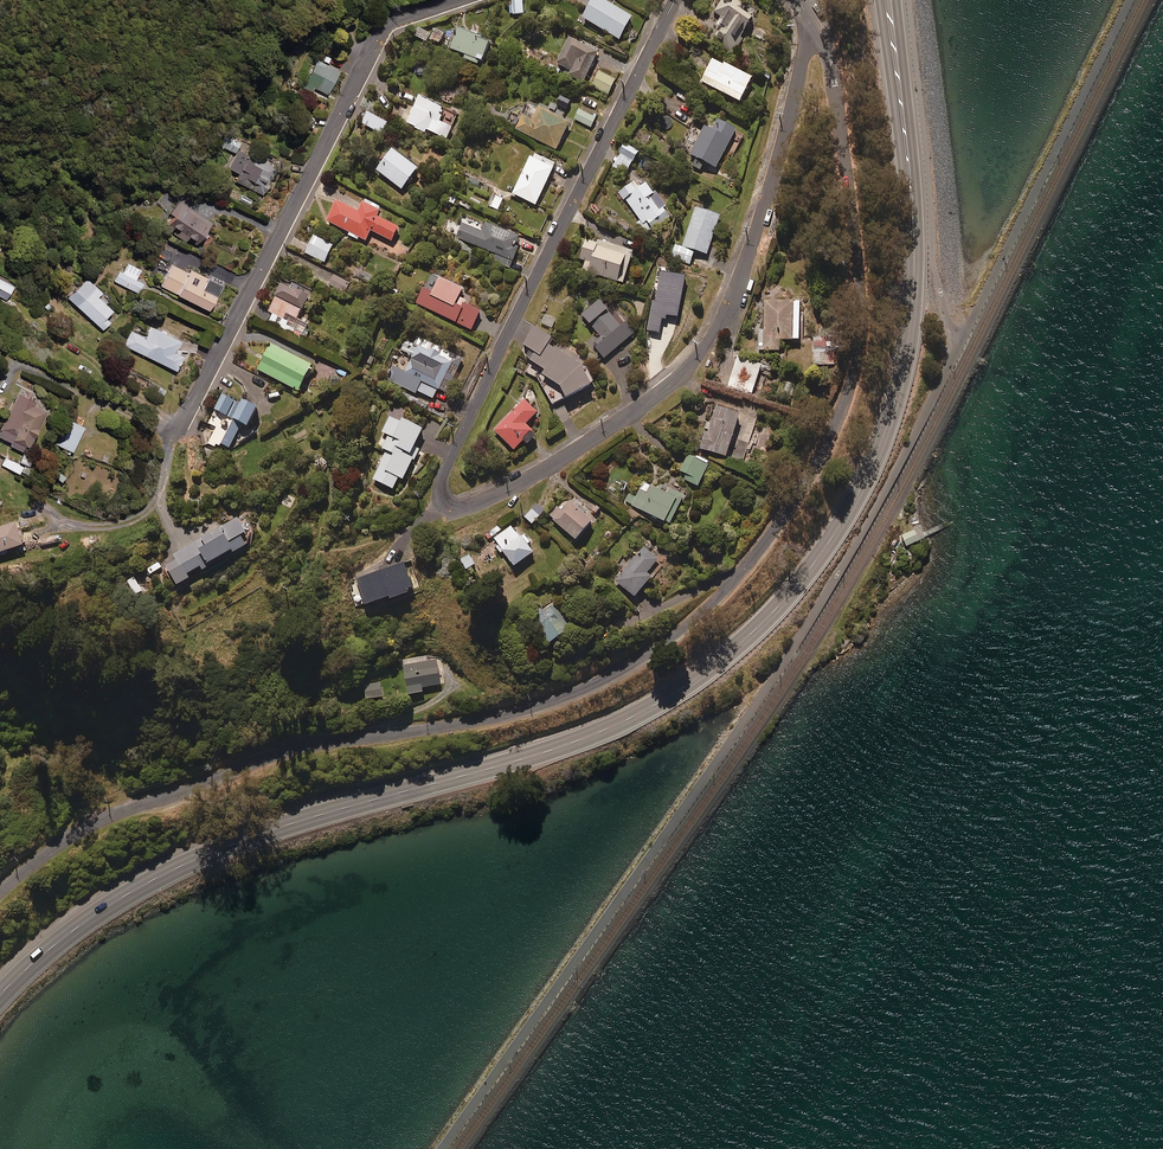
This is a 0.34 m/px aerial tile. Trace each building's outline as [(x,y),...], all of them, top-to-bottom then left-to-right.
[(523,0),(512,0),(513,15),(524,14),(523,0)] [(610,0),(594,0),(583,20),(619,40),(632,19),(613,8),(615,3),(610,0)] [(735,0),(723,0),(714,13),(725,21),(712,40),(733,54),(742,39),(741,38),(756,15),(735,0)] [(429,35),(419,29),(415,36),(425,42),(429,35)] [(490,44),(458,29),(449,48),(466,56),(464,59),(479,66),(490,44)] [(443,34),(434,31),(431,40),(440,44),(443,34)] [(597,55),(570,41),(557,65),(571,72),(569,75),(584,83),(597,55)] [(325,55),(322,62),(317,60),(304,88),(313,93),(315,89),(328,95),(340,70),(328,65),(331,58),(325,55)] [(753,80),(713,60),(701,84),(740,104),(753,80)] [(615,81),(599,73),(592,87),(609,95),(615,81)] [(458,115),(420,98),(407,125),(424,134),(426,130),(446,140),(458,115)] [(535,118),(525,113),(516,131),(556,151),(569,125),(539,111),(535,118)] [(596,118),(580,111),(575,120),(591,128),(596,118)] [(388,124),(368,113),(362,124),(382,135),(388,124)] [(314,116),(302,114),(301,126),(312,128),(314,116)] [(736,132),(718,121),(713,130),(706,127),(690,156),(716,170),(736,132)] [(240,142),(225,136),(220,146),(235,153),(240,142)] [(639,153),(625,146),(612,169),(626,176),(639,153)] [(276,166),(238,149),(229,170),(236,173),(232,183),(262,197),(276,166)] [(418,171),(392,151),(376,172),(402,191),(418,171)] [(556,166),(533,154),(513,195),(535,207),(556,166)] [(639,190),(634,182),(620,192),(640,221),(638,222),(647,235),(670,219),(663,209),(666,207),(657,193),(654,195),(646,185),(639,190)] [(504,199),(497,196),(491,207),(498,211),(504,199)] [(336,204),(327,222),(349,234),(348,236),(358,241),(359,239),(366,242),(371,232),(392,243),(398,230),(376,218),(381,208),(366,200),(358,215),(336,204)] [(209,223),(176,202),(163,224),(176,232),(174,235),(185,241),(186,239),(196,245),(209,223)] [(720,217),(696,209),(683,247),(675,245),(670,258),(690,265),(695,251),(707,255),(720,217)] [(483,234),(462,225),(457,238),(494,254),(492,260),(510,268),(518,250),(514,248),(518,239),(486,225),(483,234)] [(333,247),(313,237),(305,254),(325,263),(333,247)] [(633,254),(587,239),(580,261),(587,263),(583,273),(624,285),(633,254)] [(142,270),(128,263),(123,273),(120,271),(115,281),(139,293),(143,284),(136,280),(142,270)] [(189,273),(172,264),(162,286),(210,310),(223,284),(191,269),(189,273)] [(350,284),(335,276),(330,285),(345,293),(350,284)] [(0,277),(0,297),(6,300),(15,285),(0,277)] [(102,292),(87,278),(69,298),(104,330),(111,322),(106,318),(113,310),(98,296),(102,292)] [(462,291),(439,279),(432,294),(423,290),(416,304),(471,331),(480,314),(464,306),(466,302),(459,299),(462,291)] [(305,340),(310,331),(306,329),(308,324),(297,319),(307,299),(297,294),(300,287),(292,284),(289,290),(282,287),(265,320),(305,340)] [(617,324),(598,301),(581,315),(600,337),(591,345),(603,360),(634,335),(622,320),(617,324)] [(800,303),(765,303),(764,344),(759,344),(759,352),(779,352),(780,342),(799,342),(800,303)] [(556,321),(544,316),(541,323),(552,329),(556,321)] [(181,340),(152,326),(146,338),(132,331),(124,345),(177,371),(185,356),(176,351),(181,340)] [(547,346),(551,341),(535,329),(523,347),(531,353),(526,360),(544,373),(541,378),(570,399),(596,386),(596,381),(588,365),(580,370),(547,346)] [(439,357),(405,341),(400,351),(413,357),(406,373),(392,366),(386,380),(416,394),(417,392),(433,400),(438,390),(446,394),(462,361),(442,351),(439,357)] [(834,342),(814,343),(814,366),(835,366),(834,342)] [(312,368),(271,346),(257,371),(298,393),(312,368)] [(761,367),(737,359),(731,380),(754,388),(761,367)] [(380,367),(371,361),(366,370),(376,375),(380,367)] [(224,415),(209,445),(217,449),(218,446),(221,448),(223,445),(231,449),(244,425),(251,428),(260,410),(244,402),(242,405),(225,396),(217,411),(224,415)] [(18,398),(1,438),(12,443),(10,446),(23,452),(26,446),(31,448),(48,411),(18,398)] [(537,415),(524,402),(494,432),(515,452),(524,443),(527,446),(536,437),(525,427),(537,415)] [(740,417),(716,409),(710,427),(708,426),(700,451),(726,460),(740,417)] [(400,424),(390,419),(377,448),(386,452),(372,482),(393,491),(398,480),(403,482),(418,450),(414,449),(422,431),(401,422),(400,424)] [(67,420),(56,444),(64,447),(62,451),(72,456),(85,428),(67,420)] [(708,466),(688,457),(680,473),(684,475),(681,480),(698,488),(708,466)] [(22,466),(6,459),(3,465),(18,473),(22,466)] [(37,471),(25,465),(22,472),(34,478),(37,471)] [(57,469),(52,475),(61,483),(67,477),(57,469)] [(660,492),(644,483),(636,497),(629,493),(624,502),(669,527),(684,500),(663,488),(660,492)] [(592,524),(566,499),(549,517),(575,542),(592,524)] [(544,512),(536,505),(524,518),(532,525),(544,512)] [(249,535),(240,520),(175,556),(178,562),(168,567),(180,587),(192,580),(190,576),(203,568),(205,571),(249,546),(244,538),(249,535)] [(18,523),(0,529),(0,555),(26,547),(18,523)] [(520,538),(512,527),(493,540),(514,569),(533,555),(527,547),(530,544),(524,535),(520,538)] [(916,530),(902,536),(907,549),(922,543),(916,530)] [(658,562),(643,549),(615,582),(635,599),(652,579),(647,575),(658,562)] [(143,592),(135,577),(128,581),(136,596),(143,592)] [(570,634),(553,606),(537,616),(538,627),(549,646),(570,634)] [(441,686),(437,660),(404,665),(409,697),(423,695),(422,689),(441,686)] [(386,698),(384,683),(365,685),(367,700),(386,698)]
